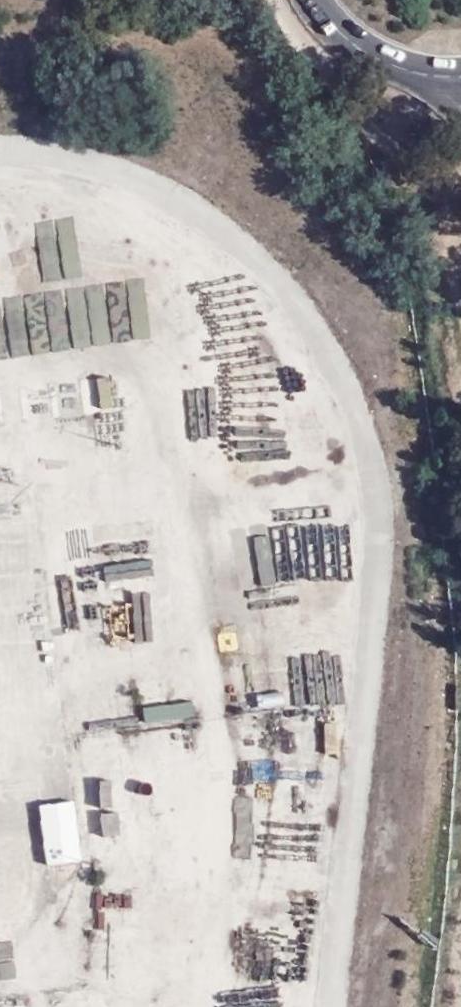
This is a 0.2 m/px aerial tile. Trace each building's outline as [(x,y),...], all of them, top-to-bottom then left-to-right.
[(96,376),(0,386),(0,420),(100,409),(96,376)] [(100,604),(96,562),(66,564),(69,606),(100,604)] [(293,593),(285,570),(260,578),(268,602),(293,593)] [(99,778),(101,803),(113,802),(112,777),(99,778)] [(74,797),(37,803),(47,863),(83,858),(74,797)] [(120,830),(120,810),(103,810),(103,831),(120,830)]
